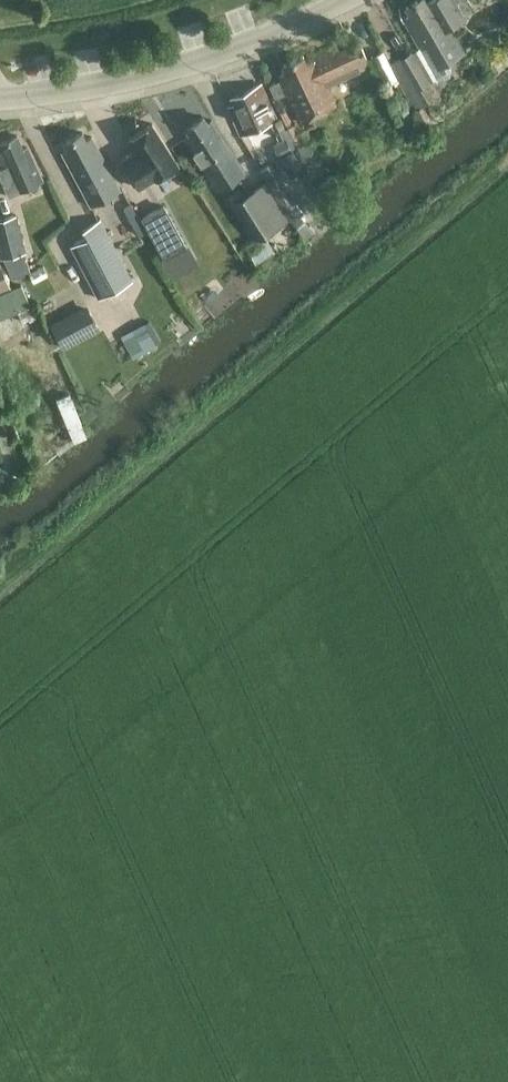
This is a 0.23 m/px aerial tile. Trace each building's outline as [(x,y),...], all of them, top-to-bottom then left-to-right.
[(436,75),(444,78),(450,74),(452,67),(449,61),(465,52),(450,26),(465,18),(455,0),(433,0),(430,2),(428,0),(419,0),(406,7),(410,14),(404,18),(419,45),(436,75)] [(370,64),(366,56),(359,41),(338,51),(336,45),(312,56),(313,59),(306,62),(303,55),(283,64),(286,72),(279,75),(301,121),(336,105),(326,86),(370,64)] [(419,45),(412,49),(424,70),(430,80),(437,76),(436,75),(419,45)] [(393,72),(381,48),(366,56),(370,64),(377,80),(393,72)] [(430,80),(424,70),(412,49),(389,62),(407,93),(430,80)] [(275,98),(287,93),(280,78),(268,84),(275,98)] [(241,135),(276,118),(261,83),(231,97),(234,104),(228,106),(241,135)] [(400,116),(409,111),(402,99),(393,104),(400,116)] [(218,188),(245,171),(212,119),(207,123),(203,116),(186,127),(190,133),(185,137),(218,188)] [(288,134),(281,118),(272,121),(279,138),(288,134)] [(154,178),(178,163),(151,122),(128,137),(136,149),(120,159),(138,187),(153,177),(154,178)] [(91,205),(120,189),(91,136),(86,139),(82,131),(64,141),(68,149),(62,152),(91,205)] [(42,181),(27,146),(23,148),(17,134),(0,142),(0,144),(3,150),(0,152),(0,164),(2,168),(0,168),(0,176),(8,196),(42,181)] [(285,138),(274,144),(279,156),(291,151),(285,138)] [(289,218),(281,205),(265,181),(229,204),(253,241),(245,246),(255,260),(273,248),(265,234),(289,218)] [(167,201),(145,213),(165,251),(188,239),(167,201)] [(0,217),(0,256),(25,250),(16,213),(0,217)] [(86,240),(67,248),(95,300),(129,281),(97,220),(81,231),(85,239),(86,240)] [(308,226),(300,232),(305,239),(316,232),(310,224),(308,226)] [(11,285),(0,259),(0,289),(11,285)] [(34,283),(48,276),(42,266),(28,273),(34,283)] [(0,293),(0,317),(17,310),(29,304),(21,284),(0,293)] [(29,304),(17,310),(22,320),(34,315),(29,304)] [(100,329),(86,304),(50,323),(64,349),(100,329)] [(155,342),(143,321),(120,334),(132,355),(155,342)]
